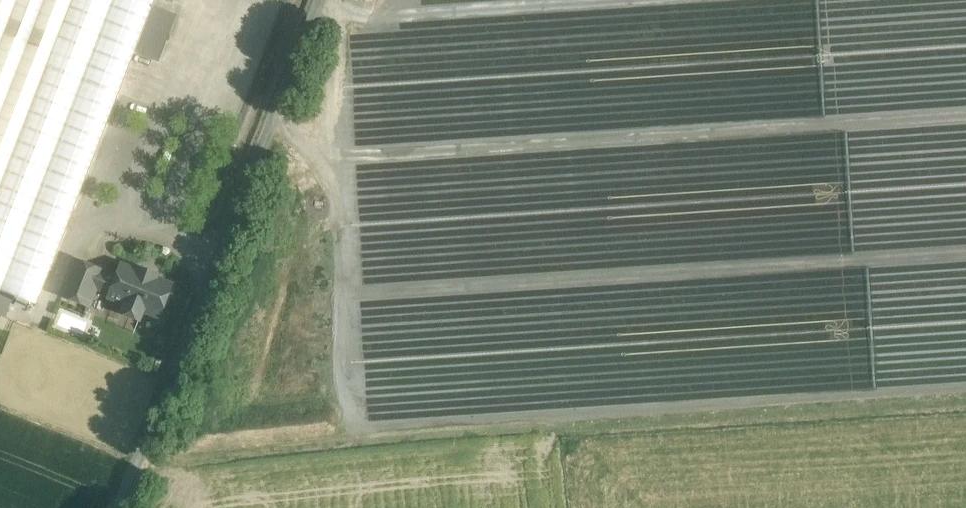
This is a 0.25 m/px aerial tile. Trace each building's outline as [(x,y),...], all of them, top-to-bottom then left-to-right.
[(44,303),(164,0),(0,0),(0,286),(44,303)] [(201,15),(164,0),(146,52),(181,65),(201,15)] [(79,254),(64,294),(95,308),(102,291),(126,300),(122,313),(143,322),(147,311),(163,318),(177,279),(123,258),(119,270),(111,268),(79,254)]
